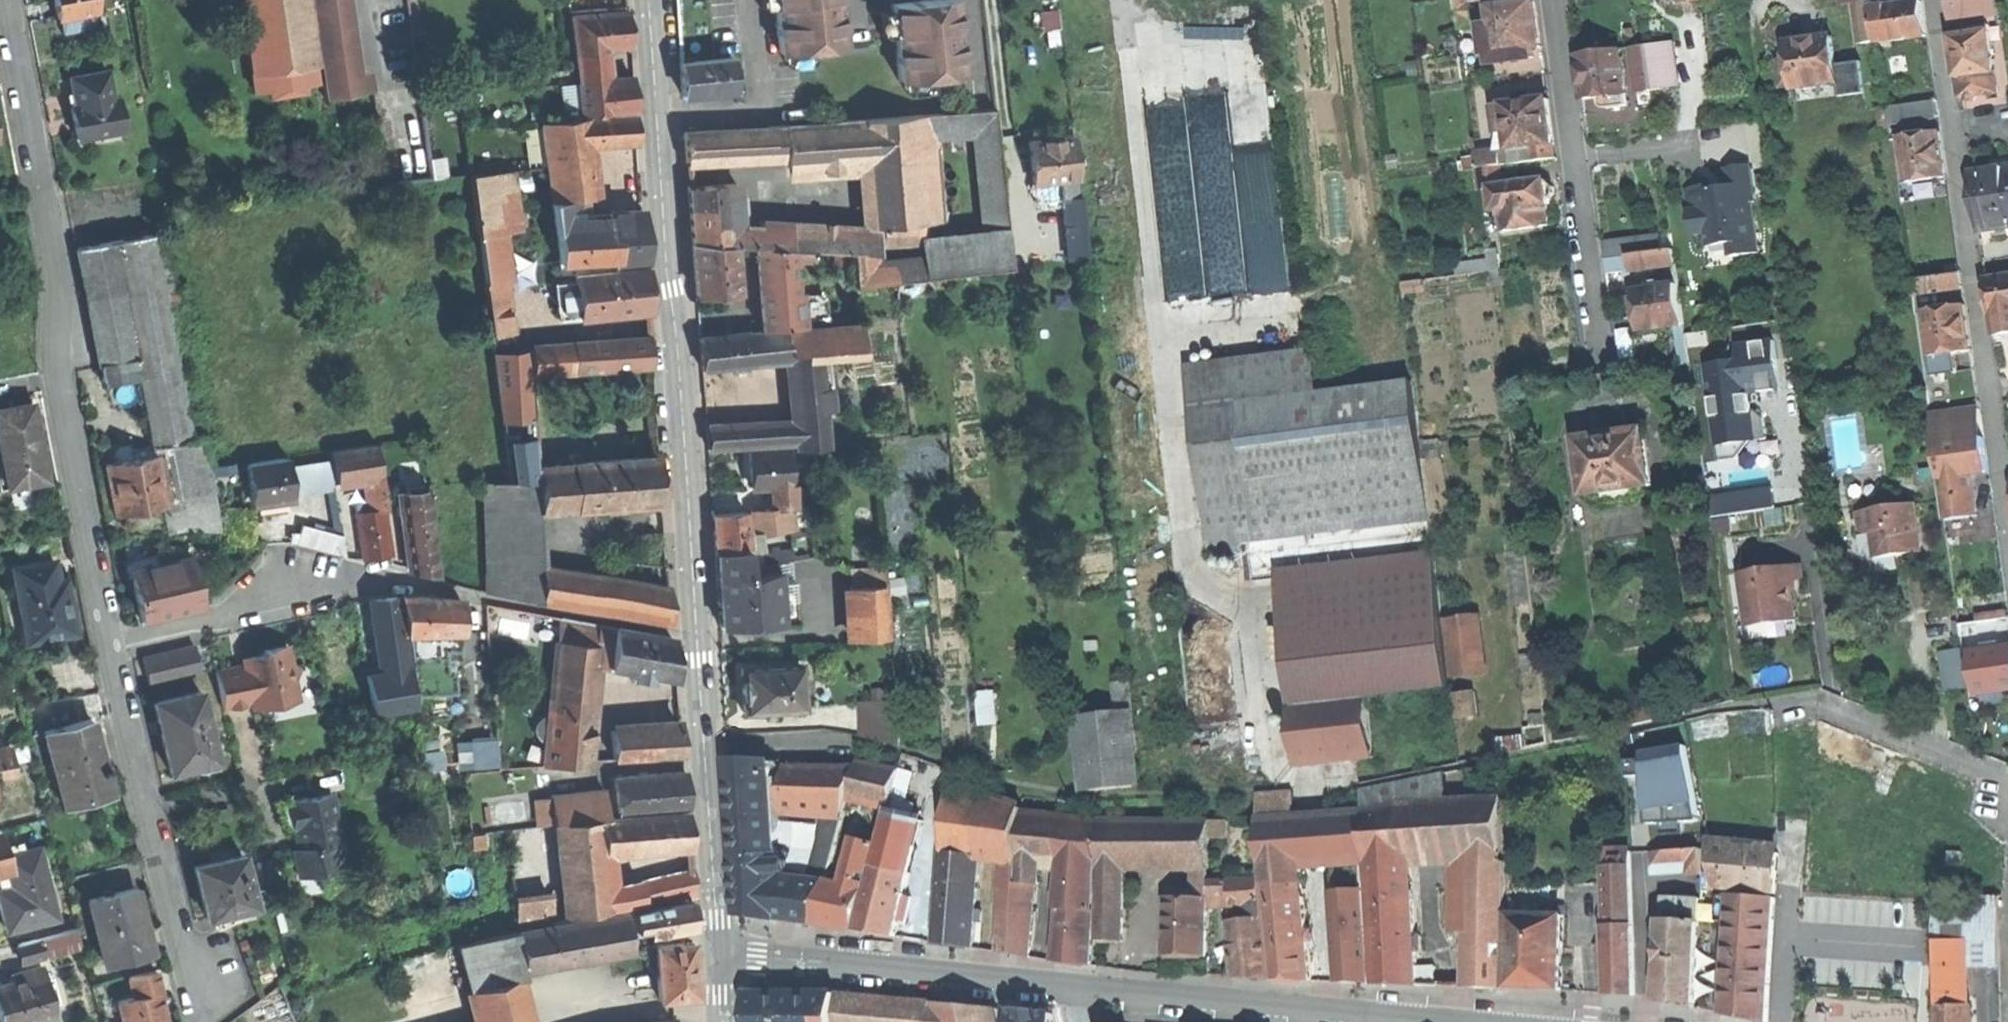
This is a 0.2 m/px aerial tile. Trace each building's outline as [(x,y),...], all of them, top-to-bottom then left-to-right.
[(96,13),(93,0),(52,0),(53,2),(56,20),(96,13)] [(316,82),(304,0),(239,0),(252,92),(269,89),(270,95),(301,91),(300,84),(316,82)] [(345,0),(309,0),(314,32),(349,27),(345,0)] [(775,8),(774,0),(761,0),(762,9),(775,8)] [(775,8),(777,26),(780,54),(786,53),(811,50),(841,46),(837,15),(840,15),(838,0),(774,0),(775,8)] [(891,2),(892,9),(895,33),(898,54),(901,80),(907,80),(931,77),(962,73),(958,43),(961,42),(959,25),(954,26),(951,0),(912,0),(891,2)] [(954,26),(959,25),(956,0),(951,0),(954,26)] [(1476,27),(1473,0),(1460,0),(1463,28),(1476,27)] [(1874,0),(1871,0),(1859,2),(1864,42),(1880,40),(1875,8),(1874,0)] [(1951,22),(1999,15),(1997,0),(1963,0),(1948,2),(1951,22)] [(1506,5),(1493,7),(1496,23),(1498,40),(1492,41),(1493,51),(1529,46),(1544,44),(1540,21),(1537,1),(1506,5)] [(1924,1),(1888,6),(1892,40),(1928,36),(1926,20),(1924,1)] [(1888,6),(1875,8),(1880,40),(1880,42),(1892,40),(1888,6)] [(883,35),(895,33),(892,9),(880,10),(883,35)] [(629,30),(627,11),(601,14),(605,49),(631,46),(629,30)] [(576,51),(605,49),(601,14),(572,16),(576,51)] [(1486,42),(1492,41),(1498,40),(1496,23),(1484,25),(1486,42)] [(1974,34),(1954,37),(1957,67),(1961,96),(1967,95),(1971,100),(1976,99),(1980,93),(1999,91),(1991,24),(1973,27),(1974,34)] [(358,92),(349,27),(314,32),(323,97),(358,92)] [(1802,40),(1789,42),(1791,59),(1795,85),(1795,88),(1841,82),(1834,35),(1802,40)] [(1674,41),(1647,44),(1652,89),(1680,85),(1674,41)] [(1633,46),(1641,103),(1654,101),(1652,89),(1647,44),(1633,46)] [(1530,57),(1529,46),(1493,51),(1495,62),(1530,57)] [(1622,48),(1580,53),(1583,76),(1586,98),(1608,95),(1628,93),(1622,48)] [(577,65),(606,63),(605,49),(576,51),(577,65)] [(813,62),(811,50),(786,53),(788,65),(813,62)] [(683,95),(736,90),(733,58),(680,63),(683,95)] [(1785,87),(1795,85),(1791,59),(1781,61),(1785,87)] [(608,81),(606,63),(577,65),(579,84),(581,101),(582,116),(611,113),(608,81)] [(76,140),(124,132),(118,100),(112,101),(107,73),(70,80),(75,108),(70,109),(72,123),(76,140)] [(933,88),(931,77),(907,80),(908,91),(933,88)] [(633,78),(608,81),(611,113),(636,111),(635,96),(633,78)] [(561,103),(581,101),(579,84),(559,86),(561,103)] [(1169,303),(1288,291),(1275,173),(1254,175),(1250,133),(1247,101),(1227,103),(1225,84),(1187,88),(1202,241),(1163,245),(1169,303)] [(1520,95),(1521,102),(1538,99),(1537,93),(1520,95)] [(1629,104),(1628,93),(1608,95),(1610,107),(1629,104)] [(1511,137),(1513,148),(1556,142),(1553,119),(1550,98),(1538,99),(1521,102),(1500,105),(1502,118),(1505,118),(1508,138),(1511,137)] [(1889,106),(1891,123),(1939,117),(1937,100),(1889,106)] [(1892,126),(1891,123),(1889,106),(1881,108),(1883,127),(1892,126)] [(996,109),(912,116),(914,138),(933,136),(976,132),(998,130),(996,109)] [(636,116),(589,119),(590,145),(638,142),(637,130),(636,116)] [(912,116),(863,120),(866,159),(871,228),(881,227),(922,224),(914,138),(912,116)] [(586,145),(590,145),(589,119),(540,123),(551,202),(593,198),(586,145)] [(863,120),(783,126),(785,156),(786,165),(866,159),(863,120)] [(785,156),(783,126),(766,126),(766,129),(684,132),(685,161),(785,156)] [(1009,236),(998,130),(976,132),(986,238),(1009,236)] [(1942,132),(1903,137),(1909,181),(1948,175),(1945,154),(1942,132)] [(933,136),(914,138),(922,224),(941,222),(933,136)] [(1066,176),(1079,175),(1074,136),(1048,139),(1030,141),(1035,180),(1047,179),(1066,176)] [(1556,142),(1513,148),(1515,163),(1558,157),(1556,142)] [(1513,148),(1501,150),(1504,164),(1515,163),(1513,148)] [(1478,153),(1480,168),(1504,164),(1501,150),(1478,153)] [(1990,170),(2007,167),(2007,157),(1988,160),(1990,170)] [(1504,164),(1480,168),(1482,183),(1506,179),(1504,164)] [(1714,183),(1689,187),(1692,212),(1695,234),(1711,231),(1713,246),(1733,243),(1734,255),(1761,251),(1753,200),(1757,200),(1751,164),(1729,168),(1731,185),(1715,187),(1714,183)] [(1973,172),(1977,205),(1981,231),(1994,229),(2007,227),(2007,167),(1990,170),(1973,172)] [(475,235),(478,235),(515,230),(507,170),(467,176),(475,235)] [(1067,190),(1066,176),(1047,179),(1048,192),(1067,190)] [(1548,178),(1501,186),(1505,208),(1508,230),(1552,223),(1549,202),(1552,201),(1550,190),(1548,178)] [(734,184),(726,185),(729,220),(740,219),(738,186),(734,184)] [(692,243),(731,245),(729,228),(729,220),(726,185),(688,188),(690,219),(692,243)] [(1499,209),(1505,208),(1501,186),(1494,187),(1496,195),(1497,195),(1499,209)] [(1064,198),(1070,256),(1087,254),(1081,196),(1064,198)] [(559,274),(616,268),(611,213),(595,214),(593,198),(551,202),(549,203),(552,225),(559,274)] [(642,212),(611,213),(616,268),(645,266),(643,235),(642,212)] [(792,249),(852,253),(850,226),(760,221),(760,230),(729,228),(731,245),(733,245),(757,247),(792,249)] [(923,241),(922,224),(881,227),(883,245),(923,241)] [(545,276),(559,274),(552,225),(538,227),(545,276)] [(854,287),(876,285),(874,262),(871,228),(850,226),(852,253),(854,287)] [(504,282),(545,276),(538,227),(515,230),(478,235),(485,284),(504,282)] [(1994,229),(1994,236),(2007,235),(2007,227),(1994,229)] [(163,232),(152,235),(163,292),(174,290),(163,232)] [(139,375),(152,446),(173,442),(190,439),(185,412),(178,374),(166,310),(163,292),(152,235),(76,249),(86,303),(101,382),(139,375)] [(1629,254),(1646,252),(1643,235),(1606,240),(1608,257),(1629,254)] [(1012,270),(1009,236),(986,238),(923,241),(925,259),(927,279),(1012,270)] [(1009,237),(1012,262),(1026,261),(1024,236),(1009,237)] [(738,293),(733,245),(731,245),(692,243),(694,267),(696,295),(738,293)] [(794,291),(792,249),(757,247),(759,309),(800,305),(799,291),(794,291)] [(1675,248),(1646,252),(1629,254),(1631,269),(1677,263),(1675,248)] [(1490,254),(1492,269),(1502,268),(1500,253),(1490,254)] [(1631,269),(1629,254),(1608,257),(1610,272),(1631,269)] [(876,285),(927,279),(925,259),(874,262),(876,285)] [(645,268),(573,275),(574,284),(576,305),(577,315),(577,318),(648,311),(646,288),(645,268)] [(1669,272),(1670,284),(1680,283),(1678,268),(1669,272)] [(1915,293),(1964,287),(1962,273),(1913,279),(1915,293)] [(2007,312),(2007,275),(1988,277),(1991,298),(1993,314),(2007,312)] [(1404,282),(1405,292),(1425,290),(1424,280),(1404,282)] [(511,332),(504,282),(485,284),(483,285),(489,335),(511,332)] [(1654,287),(1636,289),(1639,312),(1641,328),(1677,323),(1685,322),(1680,283),(1670,284),(1663,285),(1654,287)] [(557,307),(576,305),(574,284),(555,286),(557,307)] [(558,317),(577,315),(576,305),(557,307),(558,317)] [(802,327),(800,305),(759,309),(761,330),(784,328),(802,327)] [(1967,306),(1927,311),(1933,355),(1955,353),(1973,350),(1970,328),(1967,306)] [(178,308),(166,310),(178,374),(190,371),(178,308)] [(1993,314),(1996,335),(2007,333),(2007,312),(1993,314)] [(858,322),(802,327),(784,328),(788,355),(819,352),(829,351),(861,348),(858,322)] [(1691,361),(1685,322),(1677,323),(1682,362),(1691,361)] [(788,355),(784,328),(761,330),(752,331),(753,333),(766,365),(788,363),(788,355)] [(702,371),(766,365),(753,333),(700,338),(701,357),(702,371)] [(1996,335),(1997,349),(2007,348),(2007,333),(1996,335)] [(1781,392),(1773,339),(1736,344),(1739,361),(1706,366),(1718,447),(1760,441),(1754,396),(1781,392)] [(650,356),(649,340),(588,344),(571,349),(573,373),(651,369),(650,356)] [(1311,348),(1253,356),(1258,401),(1317,393),(1311,348)] [(527,375),(573,373),(571,349),(493,354),(506,468),(535,467),(527,375)] [(834,411),(829,351),(819,352),(824,412),(834,411)] [(824,412),(819,352),(788,355),(788,363),(793,422),(794,443),(795,451),(827,448),(824,412)] [(1957,371),(1955,353),(1933,355),(1935,374),(1957,371)] [(1233,543),(1243,541),(1241,521),(1254,518),(1248,476),(1238,402),(1258,401),(1253,356),(1187,364),(1208,554),(1235,551),(1233,543)] [(1413,381),(1317,393),(1258,401),(1238,402),(1248,476),(1364,462),(1370,507),(1429,500),(1413,381)] [(47,480),(40,444),(32,404),(0,410),(0,440),(10,487),(47,480)] [(197,410),(185,412),(190,439),(202,437),(197,410)] [(1933,416),(1937,448),(1969,444),(1969,441),(1982,439),(1978,410),(1933,416)] [(763,445),(794,443),(793,422),(762,424),(763,445)] [(708,449),(763,445),(762,424),(707,429),(708,449)] [(1614,434),(1580,439),(1588,493),(1594,492),(1596,506),(1647,499),(1645,485),(1652,484),(1645,430),(1614,434)] [(214,496),(202,437),(190,439),(173,442),(184,502),(214,496)] [(1937,448),(1947,521),(1979,516),(1973,473),(1990,471),(1988,457),(1985,439),(1982,439),(1969,441),(1969,444),(1937,448)] [(1441,440),(1424,442),(1426,459),(1443,457),(1441,440)] [(188,525),(184,502),(173,442),(152,446),(154,456),(164,505),(168,529),(188,525)] [(334,483),(363,479),(380,477),(376,445),(330,451),(331,461),(334,483)] [(130,450),(132,460),(154,456),(152,446),(130,450)] [(786,452),(750,454),(753,489),(770,487),(771,498),(772,511),(758,514),(757,508),(750,509),(754,538),(793,529),(792,516),(797,516),(795,485),(788,486),(786,452)] [(569,456),(569,464),(578,463),(577,455),(569,456)] [(132,460),(105,466),(110,491),(114,515),(122,513),(124,521),(132,519),(131,511),(164,505),(154,456),(132,460)] [(657,479),(655,457),(578,463),(569,464),(573,509),(660,503),(657,479)] [(292,498),(291,495),(287,468),(286,458),(247,463),(253,503),(269,501),(292,498)] [(311,487),(334,483),(331,461),(308,465),(311,487)] [(1241,521),(1243,541),(1373,525),(1370,507),(1364,462),(1248,476),(1254,518),(1241,521)] [(538,512),(573,509),(569,464),(535,467),(536,481),(538,512)] [(299,488),(311,487),(308,465),(287,468),(291,495),(300,494),(299,488)] [(507,482),(536,481),(535,467),(506,468),(507,482)] [(366,502),(368,513),(382,511),(385,510),(380,477),(363,479),(366,502)] [(540,564),(538,512),(536,481),(507,482),(492,483),(495,593),(541,603),(540,564)] [(1770,485),(1713,494),(1716,517),(1774,508),(1770,485)] [(423,490),(415,491),(418,519),(430,518),(429,511),(433,510),(429,489),(423,490)] [(398,493),(402,522),(418,519),(415,491),(405,492),(398,493)] [(220,529),(214,496),(184,502),(188,525),(220,529)] [(354,504),(356,514),(368,513),(366,502),(354,504)] [(1858,512),(1861,534),(1874,532),(1878,558),(1900,554),(1924,551),(1921,533),(1917,534),(1916,524),(1920,524),(1917,503),(1858,512)] [(377,558),(389,556),(382,511),(368,513),(356,514),(362,560),(377,558)] [(748,546),(746,513),(713,516),(714,534),(715,552),(748,546)] [(423,573),(438,575),(430,518),(418,519),(402,522),(408,571),(423,573)] [(344,556),(341,536),(301,525),(296,544),(344,556)] [(720,628),(782,623),(779,588),(776,564),(759,566),(758,555),(757,547),(715,554),(717,589),(720,628)] [(775,553),(758,555),(759,566),(776,564),(775,553)] [(189,556),(159,563),(171,613),(186,610),(197,607),(201,606),(189,556)] [(1280,575),(1294,705),(1368,697),(1453,687),(1437,556),(1280,575)] [(27,644),(75,634),(69,602),(64,579),(57,581),(54,561),(12,569),(23,628),(27,644)] [(159,563),(128,570),(140,620),(155,617),(171,613),(159,563)] [(568,569),(540,564),(541,603),(569,608),(568,574),(568,569)] [(1743,572),(1750,623),(1772,620),(1772,624),(1784,623),(1798,621),(1793,582),(1804,580),(1802,565),(1743,572)] [(849,572),(851,588),(883,585),(882,569),(849,572)] [(668,591),(568,574),(569,608),(671,624),(668,591)] [(851,588),(855,641),(887,638),(883,585),(851,588)] [(796,587),(779,588),(782,623),(799,622),(796,587)] [(426,598),(399,597),(403,634),(409,634),(444,634),(461,633),(461,601),(442,598),(426,598)] [(381,600),(369,602),(375,646),(401,642),(395,598),(381,600)] [(600,626),(558,619),(549,717),(592,715),(597,665),(600,626)] [(1963,635),(2007,630),(2007,619),(1962,624),(1963,635)] [(1452,626),(1457,669),(1483,666),(1478,623),(1452,626)] [(673,639),(600,626),(597,665),(676,681),(674,659),(673,639)] [(21,645),(27,644),(23,628),(18,629),(21,645)] [(448,693),(444,634),(409,634),(417,695),(448,693)] [(404,642),(401,642),(375,646),(379,674),(408,670),(404,642)] [(142,658),(148,685),(200,673),(194,646),(142,658)] [(216,680),(222,709),(250,703),(251,708),(263,705),(265,701),(272,699),(273,703),(296,699),(292,680),(300,673),(299,668),(290,661),(286,646),(263,650),(260,657),(242,660),(244,667),(215,672),(216,680)] [(2007,688),(2007,648),(1973,652),(1978,692),(2007,688)] [(1949,690),(1970,687),(1965,649),(1944,651),(1949,690)] [(1526,671),(1541,669),(1540,653),(1525,654),(1526,671)] [(800,664),(740,667),(741,689),(742,712),(757,711),(774,710),(803,708),(800,664)] [(414,708),(408,670),(379,674),(386,713),(414,708)] [(372,715),(386,713),(379,674),(366,676),(372,715)] [(1116,682),(1119,712),(1134,711),(1131,681),(1116,682)] [(979,723),(997,721),(994,688),(976,689),(979,723)] [(199,691),(151,702),(160,739),(168,773),(215,761),(199,691)] [(1456,693),(1458,715),(1479,712),(1476,691),(1456,693)] [(1301,765),(1375,757),(1368,697),(1294,705),(1301,765)] [(866,707),(867,720),(902,717),(901,704),(866,707)] [(774,718),(774,710),(757,711),(757,719),(774,718)] [(1086,791),(1142,785),(1134,711),(1119,712),(1078,717),(1086,791)] [(588,764),(592,715),(549,717),(546,745),(544,767),(567,766),(588,764)] [(1532,717),(1533,727),(1548,725),(1547,715),(1532,717)] [(541,744),(546,745),(549,717),(543,717),(538,720),(535,724),(533,729),(534,735),(536,740),(541,744)] [(906,747),(902,717),(867,720),(869,739),(906,747)] [(57,779),(64,809),(109,797),(103,774),(102,770),(98,757),(89,721),(44,733),(55,774),(57,779)] [(1526,727),(1528,746),(1550,744),(1548,725),(1533,727),(1526,727)] [(611,732),(613,759),(682,754),(681,742),(680,727),(611,732)] [(469,740),(455,741),(458,771),(499,767),(496,735),(469,737),(469,740)] [(10,764),(7,746),(0,748),(0,766),(10,764)] [(1641,802),(1672,800),(1671,778),(1669,755),(1639,757),(1641,802)] [(729,761),(730,780),(774,776),(773,761),(729,761)] [(860,763),(859,768),(851,798),(882,805),(892,808),(901,772),(860,763)] [(10,764),(0,766),(0,778),(0,779),(16,776),(14,764),(10,764)] [(589,774),(588,764),(567,766),(568,776),(589,774)] [(783,809),(830,813),(836,814),(847,814),(851,798),(859,768),(790,767),(783,809)] [(902,769),(901,772),(892,808),(891,812),(925,821),(948,827),(955,786),(902,769)] [(653,810),(687,808),(685,791),(684,772),(651,775),(653,810)] [(1413,859),(1432,858),(1421,804),(1450,801),(1447,772),(1365,789),(1366,813),(1370,861),(1413,859)] [(956,773),(955,786),(967,790),(970,776),(956,773)] [(616,813),(653,810),(651,775),(613,778),(616,813)] [(774,857),(780,857),(774,776),(730,780),(733,821),(736,859),(774,857)] [(967,790),(955,786),(948,827),(951,828),(948,853),(981,858),(1008,862),(1021,864),(1024,809),(967,790)] [(555,823),(607,817),(604,790),(549,796),(552,823),(555,823)] [(1261,793),(1263,819),(1308,817),(1306,792),(1261,793)] [(330,793),(306,798),(307,805),(332,800),(330,793)] [(1432,858),(1477,856),(1506,861),(1505,797),(1450,801),(1421,804),(1432,858)] [(306,798),(278,803),(280,815),(283,833),(294,830),(298,849),(293,850),(298,877),(339,869),(335,844),(340,843),(332,800),(307,805),(306,798)] [(885,837),(891,812),(892,808),(882,805),(875,834),(885,837)] [(1640,825),(1653,825),(1652,809),(1640,809),(1640,825)] [(912,874),(925,821),(891,812),(885,837),(882,847),(878,866),(912,874)] [(830,813),(811,880),(828,882),(842,833),(833,831),(836,814),(830,813)] [(1303,865),(1345,863),(1367,862),(1370,861),(1366,813),(1308,817),(1263,819),(1266,867),(1303,865)] [(687,814),(631,817),(625,850),(689,846),(688,830),(687,814)] [(842,833),(847,814),(836,814),(833,831),(842,833)] [(1102,821),(1026,814),(1024,857),(1042,860),(1068,864),(1100,864),(1102,821)] [(606,819),(607,817),(555,823),(561,884),(562,895),(564,918),(607,911),(605,889),(601,853),(606,819)] [(601,853),(625,850),(631,817),(606,819),(601,853)] [(1124,866),(1195,868),(1210,868),(1211,838),(1211,822),(1103,819),(1102,866),(1124,866)] [(1230,822),(1211,822),(1211,838),(1229,838),(1230,822)] [(483,833),(469,835),(471,849),(485,847),(483,833)] [(882,847),(885,837),(875,834),(870,833),(867,843),(878,846),(882,847)] [(7,872),(9,871),(8,868),(18,865),(15,854),(12,855),(9,846),(3,848),(0,836),(0,873),(7,872)] [(876,858),(878,846),(867,843),(858,841),(845,885),(833,927),(843,929),(857,931),(868,890),(865,890),(874,858),(876,858)] [(1717,888),(1779,893),(1780,876),(1781,853),(1711,847),(1717,888)] [(55,919),(38,849),(15,854),(18,865),(8,868),(9,871),(7,872),(11,889),(0,892),(0,907),(1,913),(6,931),(55,919)] [(1657,874),(1705,871),(1704,849),(1655,852),(1657,874)] [(211,854),(213,862),(228,858),(226,850),(211,854)] [(1610,899),(1634,898),(1633,852),(1608,852),(1609,883),(1610,899)] [(979,889),(981,858),(948,853),(943,885),(979,889)] [(228,913),(255,906),(242,855),(228,858),(213,862),(194,867),(201,894),(207,918),(210,918),(228,913)] [(1476,986),(1507,988),(1509,862),(1506,861),(1477,856),(1476,986)] [(775,875),(774,857),(736,859),(741,916),(779,920),(775,875)] [(1041,885),(1042,860),(1024,857),(1022,884),(1038,885),(1041,885)] [(1416,899),(1413,859),(1370,861),(1371,881),(1374,881),(1375,900),(1416,899)] [(1018,917),(1021,864),(1008,862),(1005,916),(1018,917)] [(1352,981),(1373,982),(1367,862),(1345,863),(1352,981)] [(1098,912),(1100,864),(1068,864),(1063,909),(1098,912)] [(1306,901),(1303,865),(1266,867),(1270,903),(1306,901)] [(897,938),(912,874),(878,866),(860,932),(878,935),(897,938)] [(1122,940),(1124,866),(1102,866),(1100,939),(1122,940)] [(1170,888),(1170,897),(1210,897),(1210,868),(1195,868),(1194,889),(1170,888)] [(692,869),(659,877),(662,899),(694,895),(692,869)] [(803,879),(775,875),(779,920),(795,922),(803,879)] [(659,877),(605,889),(607,911),(662,899),(659,877)] [(1234,905),(1250,904),(1257,904),(1265,903),(1263,877),(1232,879),(1233,896),(1234,905)] [(811,880),(803,879),(795,922),(815,924),(828,882),(811,880)] [(1213,881),(1214,898),(1233,896),(1232,879),(1213,881)] [(815,924),(833,927),(845,885),(828,882),(815,924)] [(1602,945),(1611,950),(1610,928),(1610,899),(1609,883),(1605,883),(1605,913),(1601,918),(1602,945)] [(551,886),(548,896),(562,895),(561,884),(551,886)] [(1036,920),(1038,885),(1022,884),(1020,919),(1036,920)] [(974,948),(979,889),(943,885),(938,945),(958,947),(974,948)] [(87,902),(104,966),(110,965),(130,960),(150,955),(142,922),(134,890),(87,902)] [(551,920),(564,918),(562,895),(548,896),(551,920)] [(1727,983),(1772,986),(1778,899),(1721,895),(1720,921),(1731,922),(1727,983)] [(533,923),(551,920),(548,896),(531,898),(533,923)] [(1215,907),(1234,905),(1233,896),(1214,898),(1215,907)] [(1704,896),(1667,898),(1662,1000),(1678,1004),(1697,1008),(1704,896)] [(1188,955),(1208,955),(1210,897),(1170,897),(1169,954),(1188,955)] [(2000,897),(1936,900),(1937,941),(1967,941),(2001,941),(2000,897)] [(515,926),(533,923),(531,898),(512,900),(515,926)] [(689,898),(631,910),(634,933),(639,937),(691,927),(690,912),(689,898)] [(1635,928),(1634,898),(1610,899),(1610,928),(1635,928)] [(1421,971),(1416,899),(1375,900),(1379,982),(1399,983),(1422,984),(1421,971)] [(1315,980),(1306,901),(1270,903),(1277,978),(1296,979),(1315,980)] [(1257,904),(1258,912),(1266,911),(1265,903),(1257,904)] [(1250,904),(1251,919),(1258,918),(1258,912),(1257,904),(1250,904)] [(1547,906),(1546,915),(1566,915),(1567,909),(1558,908),(1558,906),(1547,906)] [(1096,966),(1098,912),(1063,909),(1058,961),(1077,964),(1096,966)] [(631,951),(624,910),(547,924),(555,965),(631,951)] [(230,920),(228,913),(210,918),(212,925),(230,920)] [(1536,989),(1564,991),(1566,915),(1546,915),(1513,914),(1510,988),(1536,989)] [(1015,955),(1018,917),(1005,916),(1003,954),(1015,955)] [(1254,977),(1272,978),(1266,918),(1258,918),(1251,919),(1231,921),(1237,977),(1254,977)] [(1034,942),(1036,920),(1020,919),(1018,941),(1034,942)] [(530,969),(555,965),(547,924),(516,930),(516,932),(522,970),(530,969)] [(1636,978),(1635,928),(1610,928),(1611,950),(1612,979),(1636,978)] [(76,929),(39,939),(43,956),(80,947),(76,929)] [(531,974),(530,969),(522,970),(516,932),(458,947),(469,990),(517,978),(531,974)] [(15,944),(20,964),(44,958),(43,956),(39,939),(15,944)] [(1033,957),(1034,942),(1018,941),(1017,956),(1033,957)] [(1969,967),(1967,941),(1937,941),(1938,959),(1939,982),(1940,1006),(1943,1006),(1972,1004),(1969,967)] [(2002,967),(2001,941),(1967,941),(1969,967),(1989,967),(2002,967)] [(659,1000),(696,997),(694,968),(692,942),(655,945),(659,1000)] [(131,966),(130,960),(110,965),(112,971),(131,966)] [(55,1015),(52,1006),(61,1004),(54,980),(45,982),(42,967),(10,976),(12,984),(0,987),(0,1021),(30,1021),(55,1015)] [(2001,997),(2002,967),(1989,967),(1988,997),(2001,997)] [(127,977),(133,997),(117,1002),(122,1021),(166,1021),(161,1006),(159,998),(161,997),(154,970),(127,977)] [(1438,971),(1421,971),(1422,984),(1439,985),(1438,971)] [(517,978),(469,990),(478,1021),(528,1021),(517,978)] [(1637,995),(1636,978),(1612,979),(1613,993),(1637,995)] [(1772,986),(1727,983),(1726,1014),(1748,1019),(1760,1021),(1770,1021),(1772,986)] [(752,1021),(837,1021),(837,994),(750,994),(752,1020),(752,1021)] [(837,994),(837,1021),(940,1021),(937,1004),(837,994)] [(937,1004),(940,1021),(1001,1021),(998,1009),(937,1004)] [(1972,1004),(1943,1006),(1943,1021),(1973,1021),(1972,1004)] [(1012,1021),(1056,1021),(1055,1015),(1032,1013),(1010,1011),(1012,1021)]
